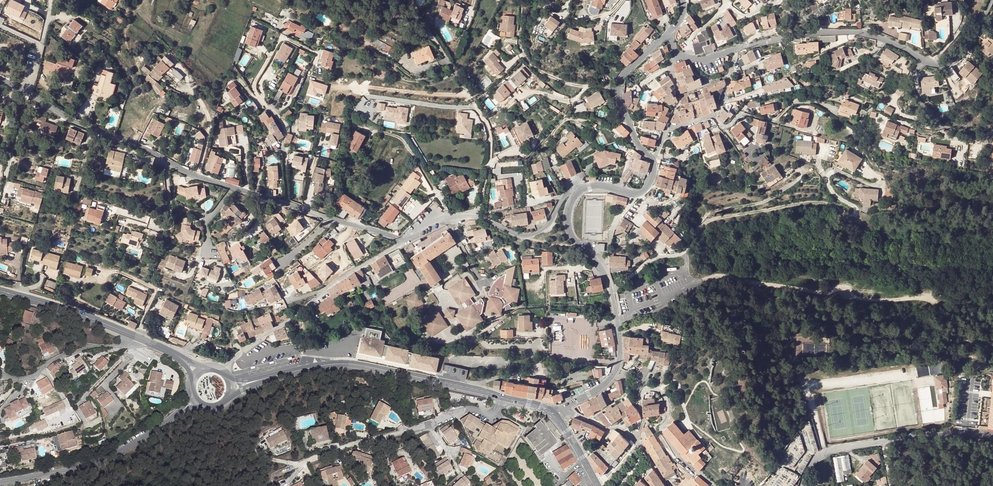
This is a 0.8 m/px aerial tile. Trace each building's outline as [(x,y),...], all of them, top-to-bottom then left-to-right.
[(6,11),(19,18),(25,5),(13,0),(11,0),(6,11)] [(112,0),(102,0),(101,3),(110,9),(115,2),(112,0)] [(593,1),(592,1),(591,7),(590,7),(589,9),(589,11),(590,13),(591,14),(593,15),(594,15),(596,14),(597,13),(598,12),(599,9),(602,9),(603,5),(605,5),(606,0),(594,0),(593,1)] [(651,13),(653,12),(654,17),(662,14),(657,0),(646,0),(651,13)] [(700,0),(703,8),(719,2),(719,1),(718,0),(701,0),(700,0)] [(439,17),(444,20),(445,17),(450,19),(451,16),(452,17),(460,20),(463,14),(462,13),(464,8),(460,7),(461,4),(457,3),(453,11),(443,7),(439,17)] [(952,3),(943,4),(943,7),(939,7),(935,7),(936,17),(936,18),(937,20),(938,20),(939,21),(940,20),(941,20),(942,19),(943,18),(942,15),(949,14),(953,14),(952,3)] [(844,20),(855,20),(855,13),(851,13),(851,8),(845,8),(845,11),(843,11),(843,14),(844,14),(844,20)] [(731,27),(736,23),(728,10),(722,13),(731,27)] [(761,17),(764,29),(770,27),(769,26),(777,24),(775,13),(769,14),(770,16),(761,17)] [(689,22),(687,24),(690,28),(692,26),(695,30),(698,28),(695,23),(696,22),(693,18),(690,14),(686,19),(689,22)] [(556,18),(552,15),(544,25),(548,28),(543,34),(548,38),(560,23),(555,19),(556,18)] [(506,32),(514,18),(514,17),(504,16),(503,24),(503,31),(506,32)] [(901,27),(902,26),(902,24),(909,26),(911,26),(923,28),(922,20),(902,16),(902,18),(890,16),(889,26),(893,26),(893,25),(901,27)] [(513,33),(514,26),(514,21),(514,18),(506,32),(507,32),(507,37),(514,38),(515,33),(513,33)] [(83,26),(74,19),(69,26),(67,24),(65,27),(67,28),(69,30),(67,32),(65,31),(61,36),(68,41),(72,37),(73,38),(76,35),(76,34),(77,33),(78,33),(83,26)] [(758,19),(741,25),(744,33),(761,28),(758,19)] [(301,26),(289,20),(285,27),(301,34),(302,32),(304,33),(306,34),(307,30),(305,30),(307,27),(305,26),(302,25),(301,26)] [(611,24),(610,35),(622,36),(623,25),(611,24)] [(677,34),(676,37),(678,40),(682,36),(691,30),(690,28),(687,24),(680,29),(678,31),(677,31),(677,34)] [(725,37),(726,39),(734,35),(729,26),(720,31),(717,25),(712,28),(718,40),(723,38),(725,37)] [(246,43),(255,46),(260,34),(261,35),(263,30),(252,26),(246,43)] [(646,29),(644,27),(634,39),(635,40),(640,45),(642,42),(653,30),(648,26),(646,29)] [(301,34),(285,27),(284,29),(302,37),(304,33),(302,32),(301,34)] [(583,33),(571,28),(568,37),(582,43),(594,41),(593,32),(583,33)] [(706,30),(701,31),(701,33),(697,35),(699,41),(692,43),(694,48),(703,45),(703,46),(708,44),(706,41),(709,40),(706,30)] [(899,32),(898,39),(908,41),(910,34),(899,32)] [(983,42),(979,48),(988,55),(992,48),(992,38),(989,35),(986,38),(983,42)] [(388,45),(374,37),(372,42),(385,50),(388,45)] [(628,49),(626,51),(634,59),(638,55),(635,51),(638,48),(639,49),(642,46),(640,45),(635,40),(628,49)] [(809,42),(809,43),(808,43),(794,44),(795,53),(806,53),(806,51),(813,51),(813,49),(819,49),(819,41),(809,42)] [(294,49),(285,43),(277,57),(286,63),(294,49)] [(714,52),(711,43),(703,47),(705,52),(706,56),(710,54),(714,52)] [(399,51),(388,45),(385,50),(396,56),(399,51)] [(651,55),(654,59),(657,63),(663,59),(663,57),(664,56),(663,54),(664,53),(668,51),(667,45),(663,47),(662,46),(658,48),(659,50),(651,55)] [(695,54),(705,52),(703,47),(703,46),(703,45),(694,48),(695,54)] [(428,58),(428,59),(429,60),(431,60),(433,59),(434,57),(429,46),(413,53),(417,63),(428,58)] [(832,64),(841,66),(850,62),(846,53),(849,52),(848,50),(845,51),(843,47),(835,51),(836,53),(830,55),(833,60),(832,64)] [(334,52),(325,49),(321,60),(323,60),(322,65),(325,66),(326,65),(332,66),(334,61),(332,60),(334,52)] [(892,59),(894,55),(885,49),(882,55),(884,56),(882,59),(889,64),(891,61),(893,62),(894,60),(892,59)] [(742,56),(746,64),(757,58),(754,50),(742,56)] [(634,59),(626,51),(619,58),(620,59),(623,62),(627,66),(634,59)] [(484,61),(486,63),(493,53),(484,61)] [(504,69),(498,63),(496,61),(497,59),(498,59),(493,53),(486,63),(489,67),(494,72),(497,75),(504,69)] [(771,55),(771,57),(770,58),(764,59),(767,69),(783,65),(780,53),(771,55)] [(166,56),(165,57),(152,71),(150,74),(146,78),(154,86),(162,94),(168,87),(159,80),(175,62),(167,55),(166,56)] [(57,64),(53,63),(50,70),(59,74),(58,76),(64,78),(68,67),(69,67),(72,68),(75,60),(71,58),(70,61),(59,57),(57,64)] [(657,63),(654,59),(644,65),(647,70),(651,68),(653,71),(659,67),(657,63)] [(972,83),(974,79),(973,78),(979,70),(966,59),(957,71),(972,83)] [(682,70),(690,67),(688,64),(686,66),(685,61),(674,64),(676,72),(682,70)] [(145,65),(143,68),(150,74),(152,71),(145,65)] [(951,66),(942,72),(946,82),(952,79),(957,75),(951,66)] [(607,75),(608,76),(613,82),(620,73),(616,69),(614,67),(607,75)] [(690,67),(682,70),(685,77),(693,74),(690,67)] [(113,72),(103,70),(102,74),(101,74),(98,86),(94,85),(92,92),(111,97),(114,84),(110,83),(113,72)] [(183,76),(177,70),(174,74),(181,80),(183,76)] [(682,70),(676,72),(678,79),(685,77),(682,70)] [(865,73),(862,80),(866,81),(878,87),(881,81),(882,82),(884,78),(876,75),(877,73),(871,70),(869,75),(865,73)] [(981,71),(979,70),(973,78),(974,79),(981,71)] [(527,78),(520,71),(514,76),(517,81),(514,83),(519,88),(522,86),(520,84),(524,80),(527,78)] [(291,85),(294,86),(298,77),(289,73),(275,98),(279,100),(283,91),(287,93),(291,85)] [(689,82),(693,80),(694,80),(694,78),(697,77),(694,74),(693,74),(685,77),(678,79),(680,85),(681,85),(686,83),(689,82)] [(938,75),(921,77),(921,79),(923,94),(931,93),(930,86),(939,85),(938,75)] [(668,76),(660,82),(662,85),(661,86),(667,94),(669,93),(670,92),(672,91),(669,87),(673,84),(672,83),(673,82),(671,80),(670,80),(668,76)] [(785,77),(778,80),(780,88),(793,85),(785,77)] [(700,78),(694,80),(693,80),(695,87),(701,84),(700,78)] [(742,78),(736,79),(737,81),(739,85),(740,88),(751,85),(750,78),(749,78),(743,80),(742,78)] [(317,92),(325,95),(328,85),(310,79),(306,93),(315,96),(317,92)] [(713,84),(707,86),(709,92),(712,91),(715,102),(718,101),(719,97),(722,91),(724,88),(725,86),(725,83),(724,79),(719,81),(718,80),(712,82),(713,84)] [(739,88),(740,88),(739,85),(737,81),(736,79),(732,81),(730,81),(730,83),(729,84),(730,87),(728,87),(727,90),(727,91),(732,89),(735,89),(737,88),(739,88)] [(690,89),(695,87),(693,80),(689,82),(686,83),(688,90),(690,89)] [(778,80),(762,85),(764,91),(780,88),(778,80)] [(228,93),(231,97),(233,99),(231,101),(235,107),(243,101),(239,95),(240,94),(239,93),(235,87),(237,86),(234,81),(228,85),(231,90),(228,93)] [(499,103),(501,102),(509,94),(514,89),(507,81),(506,82),(492,95),(499,103)] [(685,91),(688,90),(686,83),(681,85),(680,85),(678,85),(680,93),(681,92),(685,91)] [(667,94),(661,86),(655,90),(661,98),(662,97),(667,94)] [(702,89),(703,91),(704,93),(705,97),(707,104),(708,104),(715,102),(712,91),(709,92),(707,86),(702,89)] [(661,98),(655,90),(652,92),(658,101),(660,99),(661,98)] [(631,91),(623,93),(627,107),(631,109),(633,105),(636,106),(638,100),(639,97),(632,98),(631,91)] [(599,92),(588,98),(601,102),(604,101),(599,92)] [(674,97),(670,92),(669,93),(667,94),(662,97),(665,100),(669,104),(677,100),(675,96),(674,97)] [(509,94),(501,102),(503,105),(512,97),(509,94)] [(688,102),(687,95),(686,95),(685,96),(682,98),(682,99),(681,102),(680,106),(682,107),(683,106),(685,106),(684,104),(688,102)] [(707,104),(705,97),(699,99),(701,107),(707,104)] [(598,104),(601,102),(588,98),(587,99),(592,108),(598,105),(598,104)] [(703,114),(701,107),(699,99),(696,100),(694,101),(692,101),(693,110),(695,118),(703,115),(703,114)] [(845,102),(844,102),(839,113),(849,117),(850,115),(851,113),(852,113),(855,114),(859,105),(846,99),(845,102)] [(253,101),(248,104),(253,111),(258,108),(253,101)] [(682,107),(680,106),(678,109),(679,114),(686,112),(693,110),(692,101),(688,102),(684,104),(685,106),(683,106),(682,107)] [(713,108),(716,107),(716,106),(719,105),(718,101),(715,102),(708,104),(710,113),(713,111),(713,108)] [(648,103),(648,108),(647,113),(647,114),(656,115),(656,111),(662,110),(661,105),(658,105),(655,105),(655,103),(648,103)] [(774,111),(773,103),(763,105),(765,113),(774,111)] [(710,113),(708,104),(707,104),(701,107),(703,114),(703,115),(710,113)] [(895,108),(887,105),(884,112),(892,115),(895,108)] [(661,114),(665,115),(668,108),(664,106),(662,110),(656,111),(656,115),(655,117),(657,119),(661,114)] [(395,121),(405,123),(408,108),(397,107),(397,108),(386,107),(385,115),(396,117),(395,121)] [(679,122),(681,122),(679,114),(678,109),(673,117),(671,121),(672,122),(674,122),(677,122),(679,122)] [(808,113),(796,109),(796,110),(792,123),(795,124),(795,125),(802,127),(804,127),(805,127),(806,124),(805,124),(808,113)] [(688,120),(695,118),(693,110),(686,112),(688,120)] [(261,119),(269,114),(267,111),(259,116),(261,119)] [(688,120),(686,112),(679,114),(681,122),(688,120)] [(460,113),(457,131),(470,133),(472,120),(466,119),(467,114),(460,113)] [(716,116),(717,118),(722,123),(725,119),(722,116),(719,113),(716,116)] [(300,114),(299,128),(306,129),(306,127),(313,127),(314,116),(307,116),(307,115),(300,114)] [(655,129),(662,131),(665,125),(669,118),(665,115),(661,114),(657,119),(657,121),(656,121),(654,129),(655,129)] [(264,121),(267,125),(270,123),(272,126),(276,124),(271,115),(270,115),(265,119),(266,120),(264,121)] [(47,118),(40,116),(39,120),(42,121),(39,130),(46,132),(46,131),(48,131),(48,133),(47,135),(55,137),(58,126),(46,122),(47,118)] [(157,120),(153,118),(152,120),(153,120),(156,122),(155,124),(157,125),(153,134),(158,137),(165,124),(158,120),(157,120)] [(763,136),(767,121),(756,119),(755,123),(756,124),(755,126),(753,134),(763,136)] [(156,122),(153,120),(147,131),(148,131),(145,137),(150,139),(153,134),(157,125),(155,124),(156,122)] [(642,127),(653,129),(654,129),(656,121),(653,121),(644,121),(641,120),(640,126),(642,127)] [(703,123),(706,129),(716,125),(713,120),(703,123)] [(897,124),(887,120),(887,122),(882,134),(895,139),(901,126),(897,125),(897,124)] [(327,124),(322,122),(320,132),(325,133),(325,132),(332,133),(330,142),(337,143),(341,124),(327,121),(327,124)] [(526,122),(514,128),(521,140),(533,134),(526,122)] [(740,122),(731,130),(735,136),(741,142),(746,138),(741,131),(745,128),(740,122)] [(270,123),(267,125),(269,129),(270,131),(267,132),(269,135),(272,133),(279,128),(276,124),(272,126),(270,123)] [(700,123),(694,125),(696,132),(702,130),(700,123)] [(617,124),(614,128),(624,138),(629,133),(621,125),(617,124)] [(216,129),(217,128),(220,146),(228,145),(227,135),(235,134),(234,126),(222,128),(222,125),(216,126),(216,129)] [(696,132),(694,125),(688,128),(690,130),(692,135),(695,134),(697,133),(696,132)] [(85,134),(70,128),(67,138),(81,144),(85,134)] [(276,140),(278,143),(280,142),(278,139),(284,136),(279,128),(272,133),(276,140)] [(196,133),(201,139),(204,136),(199,130),(196,133)] [(356,130),(348,146),(355,150),(359,143),(361,144),(365,135),(356,130)] [(691,137),(688,131),(687,130),(671,139),(673,143),(675,142),(676,145),(678,148),(693,140),(691,137)] [(567,155),(576,147),(576,146),(581,142),(577,137),(576,139),(575,137),(575,136),(572,132),(566,137),(569,141),(566,143),(568,145),(566,147),(563,144),(557,149),(563,156),(566,154),(567,155)] [(272,143),(276,140),(272,133),(269,135),(267,136),(269,139),(272,143)] [(705,139),(704,142),(703,144),(704,146),(705,147),(708,153),(715,150),(709,133),(705,137),(705,139)] [(235,134),(227,135),(228,145),(237,143),(235,134)] [(724,148),(723,145),(718,134),(711,137),(714,146),(716,151),(724,148)] [(642,136),(640,141),(642,143),(643,143),(655,146),(656,146),(657,140),(642,136)] [(751,143),(746,138),(741,142),(745,147),(751,143)] [(812,141),(796,140),(795,151),(803,152),(811,153),(811,155),(816,155),(816,144),(812,144),(812,141)] [(716,151),(717,154),(729,149),(727,144),(723,145),(724,148),(716,151)] [(950,158),(951,148),(946,148),(943,147),(943,145),(934,144),(932,156),(950,158)] [(689,147),(684,150),(685,151),(680,154),(682,157),(692,151),(689,147)] [(861,158),(846,149),(838,162),(846,167),(847,166),(854,170),(861,158)] [(105,168),(116,171),(121,172),(125,154),(109,150),(105,168)] [(217,173),(220,166),(216,164),(216,162),(219,155),(215,154),(216,151),(212,150),(208,160),(209,161),(205,168),(217,173)] [(608,163),(615,164),(616,160),(619,161),(620,155),(604,151),(593,155),(597,165),(602,164),(602,165),(608,163)] [(635,158),(631,169),(646,174),(650,163),(639,159),(641,156),(635,151),(631,157),(635,158)] [(301,164),(300,166),(306,167),(308,157),(294,154),(292,163),(297,165),(297,163),(301,164)] [(534,175),(544,170),(551,168),(548,158),(532,165),(534,175)] [(562,169),(564,174),(566,178),(580,172),(577,167),(574,168),(571,161),(560,166),(562,169)] [(277,164),(268,165),(268,179),(278,179),(277,164)] [(660,164),(659,168),(661,169),(670,171),(668,178),(673,179),(674,175),(675,173),(674,172),(675,168),(660,164)] [(769,187),(782,178),(774,165),(761,173),(766,182),(769,187)] [(324,174),(332,173),(331,167),(326,168),(324,168),(317,167),(315,172),(314,172),(312,180),(316,181),(314,191),(321,193),(323,186),(319,185),(319,181),(322,182),(323,178),(324,176),(324,174)] [(49,169),(44,168),(42,173),(38,172),(36,179),(44,182),(44,181),(46,181),(49,169)] [(630,172),(635,174),(644,179),(646,174),(631,169),(630,172)] [(659,176),(668,178),(670,171),(661,169),(660,171),(659,176)] [(627,184),(635,174),(630,172),(629,171),(623,179),(627,184)] [(413,172),(411,175),(417,180),(420,177),(413,172)] [(56,183),(71,185),(72,178),(66,177),(66,176),(58,174),(56,183)] [(446,179),(452,190),(459,186),(461,190),(462,191),(470,187),(469,186),(467,183),(463,174),(457,177),(455,174),(446,179)] [(411,175),(401,188),(402,188),(409,194),(414,188),(413,187),(418,181),(417,180),(411,175)] [(665,187),(668,178),(659,176),(658,175),(656,185),(665,187)] [(674,175),(673,179),(671,189),(677,191),(685,193),(685,191),(687,191),(688,186),(686,185),(687,184),(686,183),(687,179),(680,177),(680,176),(676,175),(674,175)] [(225,182),(237,185),(238,179),(226,176),(225,182)] [(371,177),(364,186),(371,190),(377,182),(371,177)] [(276,179),(268,179),(269,187),(277,187),(276,179)] [(542,179),(530,182),(532,192),(538,191),(539,194),(540,196),(545,195),(544,187),(542,179)] [(70,192),(71,185),(56,183),(56,185),(63,187),(63,190),(70,192)] [(185,188),(179,185),(176,192),(186,196),(193,195),(199,194),(199,197),(206,196),(205,188),(198,189),(197,186),(185,188)] [(513,195),(512,185),(507,185),(508,189),(504,190),(504,185),(499,186),(500,197),(502,197),(504,206),(513,205),(512,196),(513,195)] [(878,189),(859,187),(858,197),(862,197),(862,205),(871,205),(872,198),(877,199),(878,189)] [(24,189),(20,188),(18,196),(22,197),(21,198),(21,201),(19,207),(31,210),(32,203),(33,201),(41,203),(44,193),(24,188),(24,189)] [(409,194),(402,188),(393,200),(401,207),(404,203),(403,202),(406,199),(407,200),(411,195),(409,194)] [(607,194),(605,200),(612,202),(614,195),(607,194)] [(364,207),(354,201),(346,196),(334,216),(343,219),(348,211),(358,218),(364,207)] [(627,199),(617,196),(616,203),(626,205),(627,199)] [(223,214),(225,213),(230,208),(225,204),(220,211),(223,214)] [(234,204),(230,208),(225,213),(228,215),(225,218),(230,223),(229,224),(230,225),(230,226),(231,226),(233,227),(234,227),(237,223),(239,224),(240,224),(242,223),(242,222),(242,220),(244,220),(247,217),(245,215),(246,214),(246,213),(245,212),(244,212),(243,212),(242,212),(234,204)] [(382,217),(389,223),(394,217),(394,218),(399,211),(391,205),(382,217)] [(99,210),(91,207),(88,218),(93,219),(102,222),(105,212),(99,210)] [(366,209),(364,207),(358,218),(360,219),(366,209)] [(544,208),(531,212),(532,215),(534,222),(544,219),(543,216),(546,215),(544,208)] [(669,212),(664,208),(662,211),(660,215),(664,218),(669,212)] [(647,219),(649,221),(649,220),(652,223),(657,216),(649,209),(644,216),(647,219)] [(512,224),(520,223),(528,222),(527,216),(526,213),(525,213),(511,215),(511,219),(512,224)] [(534,222),(535,225),(546,223),(547,221),(546,215),(543,216),(544,219),(534,222)] [(192,218),(184,217),(181,229),(182,231),(176,235),(181,242),(187,237),(190,238),(190,239),(199,241),(201,231),(192,229),(190,227),(192,218)] [(273,234),(279,231),(282,229),(275,218),(266,224),(273,234)] [(626,228),(630,222),(624,218),(616,231),(616,232),(615,234),(620,237),(626,228)] [(285,228),(293,236),(303,227),(296,219),(285,228)] [(652,241),(656,235),(659,232),(654,228),(647,221),(639,229),(639,230),(637,232),(645,240),(648,237),(652,241)] [(676,245),(681,239),(665,224),(664,225),(660,222),(654,228),(659,232),(656,235),(669,247),(673,242),(676,245)] [(476,229),(466,232),(467,235),(469,235),(471,235),(471,236),(469,237),(471,242),(475,241),(476,243),(486,241),(484,237),(486,237),(485,231),(482,229),(476,231),(476,229)] [(258,235),(261,239),(264,237),(267,235),(264,231),(258,235)] [(135,236),(132,235),(128,234),(128,235),(124,234),(122,242),(133,245),(139,247),(140,241),(139,241),(140,238),(143,239),(144,235),(136,232),(135,236)] [(450,233),(449,233),(444,237),(435,242),(423,250),(415,255),(411,258),(417,267),(419,266),(428,260),(437,254),(456,242),(450,233)] [(8,251),(7,239),(4,239),(4,241),(2,241),(2,239),(2,237),(0,237),(0,252),(8,251)] [(324,238),(312,250),(319,257),(326,250),(328,252),(328,253),(332,249),(331,247),(334,244),(331,240),(330,241),(329,242),(327,241),(324,238)] [(355,240),(347,245),(355,259),(363,254),(355,240)] [(143,242),(140,241),(139,247),(133,245),(133,247),(141,250),(143,242)] [(216,244),(222,259),(223,260),(229,258),(225,249),(226,246),(224,241),(216,244)] [(248,259),(243,249),(241,250),(240,247),(241,246),(240,243),(229,248),(238,265),(240,264),(248,259)] [(340,252),(343,250),(341,246),(333,251),(338,259),(343,256),(340,252)] [(43,251),(33,249),(31,258),(41,260),(41,263),(58,268),(61,256),(47,252),(48,249),(44,248),(43,251)] [(321,259),(328,252),(326,250),(319,257),(321,259)] [(488,265),(506,257),(502,251),(496,254),(495,253),(488,257),(490,261),(487,263),(488,265)] [(625,265),(628,266),(630,266),(630,260),(625,260),(626,256),(613,256),(613,253),(610,253),(609,265),(610,266),(614,266),(625,266),(625,265)] [(186,261),(170,255),(167,265),(174,267),(174,269),(182,272),(186,261)] [(385,256),(371,264),(375,271),(379,269),(382,267),(386,265),(386,266),(390,264),(385,256)] [(552,256),(542,256),(542,259),(538,259),(539,265),(553,264),(552,256)] [(508,259),(506,257),(488,265),(491,270),(494,268),(493,266),(500,262),(500,263),(508,259)] [(532,257),(522,257),(523,272),(529,272),(529,269),(539,269),(539,267),(539,265),(538,259),(532,260),(532,257)] [(270,258),(252,271),(257,279),(266,273),(267,274),(272,271),(276,268),(270,258)] [(250,263),(248,259),(240,264),(242,268),(250,263)] [(428,260),(419,266),(429,281),(438,274),(428,260)] [(83,266),(67,262),(64,272),(80,277),(83,266)] [(220,273),(203,266),(200,273),(211,277),(218,279),(220,273)] [(94,269),(88,267),(86,275),(92,277),(94,269)] [(361,269),(348,277),(348,278),(353,286),(361,282),(359,279),(362,277),(364,274),(363,272),(361,269)] [(311,288),(321,283),(312,274),(308,270),(303,273),(311,288)] [(298,272),(289,277),(295,288),(306,283),(303,278),(302,279),(298,272)] [(429,281),(431,285),(438,280),(440,278),(438,274),(429,281)] [(500,314),(501,309),(501,306),(505,307),(508,304),(509,302),(512,302),(516,303),(519,289),(506,287),(505,287),(504,287),(506,274),(503,275),(500,276),(497,277),(495,280),(492,282),(491,285),(489,288),(488,292),(488,296),(490,296),(490,298),(489,298),(486,311),(500,314)] [(555,280),(550,280),(550,296),(562,296),(561,280),(565,279),(565,274),(555,275),(555,280)] [(591,293),(604,290),(601,277),(589,280),(591,293)] [(353,286),(348,278),(338,284),(343,292),(353,286)] [(44,288),(53,292),(57,283),(47,279),(44,288)] [(438,280),(431,285),(434,289),(440,284),(438,280)] [(474,304),(470,298),(469,297),(471,289),(466,281),(462,280),(451,287),(450,291),(453,295),(461,297),(464,302),(468,307),(458,313),(457,317),(461,322),(473,326),(480,322),(481,318),(479,316),(482,314),(484,302),(481,299),(474,304)] [(333,298),(343,292),(338,284),(334,286),(328,290),(332,296),(333,298)] [(275,286),(266,290),(270,297),(268,298),(271,303),(281,297),(275,286)] [(147,295),(129,287),(126,294),(130,296),(131,294),(136,297),(135,298),(133,303),(142,307),(147,295)] [(260,288),(249,295),(253,303),(265,297),(260,288)] [(118,297),(110,293),(105,301),(118,309),(123,301),(117,298),(118,297)] [(415,302),(417,306),(422,303),(417,294),(408,300),(410,304),(415,302)] [(348,295),(345,296),(344,297),(349,305),(353,303),(348,295)] [(459,305),(464,302),(461,297),(453,295),(459,305)] [(335,302),(333,298),(332,296),(326,300),(329,306),(335,302)] [(179,306),(167,300),(164,304),(160,312),(167,315),(172,318),(179,306)] [(325,310),(327,314),(334,310),(335,312),(340,310),(335,302),(329,306),(326,300),(320,302),(321,303),(325,310)] [(372,300),(368,302),(369,304),(366,306),(368,309),(375,306),(372,300)] [(166,318),(167,315),(160,312),(164,304),(163,303),(158,313),(166,318)] [(455,310),(446,308),(445,317),(453,319),(455,310)] [(33,314),(25,311),(21,321),(30,324),(33,314)] [(279,316),(281,320),(289,317),(287,312),(279,316)] [(426,329),(439,331),(445,327),(446,324),(438,312),(435,312),(423,319),(423,322),(426,329)] [(198,315),(189,313),(187,321),(191,322),(195,324),(194,326),(203,329),(206,320),(198,318),(198,315)] [(270,314),(258,319),(263,331),(273,327),(271,321),(273,320),(270,314)] [(519,331),(530,331),(530,322),(530,315),(519,316),(519,331)] [(128,319),(126,324),(133,328),(136,322),(128,319)] [(263,331),(258,319),(251,321),(257,334),(258,337),(262,334),(261,332),(263,331)] [(206,320),(203,329),(203,331),(200,338),(204,339),(207,333),(208,334),(211,325),(212,322),(206,320)] [(251,321),(245,324),(250,337),(257,334),(251,321)] [(203,331),(203,329),(194,326),(195,324),(191,322),(189,327),(203,331)] [(466,330),(473,326),(461,322),(466,330)] [(239,341),(250,337),(245,324),(240,326),(241,329),(239,330),(240,333),(238,334),(237,335),(239,341)] [(280,330),(274,332),(275,336),(282,334),(286,332),(285,328),(280,330)] [(609,346),(615,346),(611,329),(599,331),(602,347),(609,346)] [(668,332),(663,331),(660,342),(679,346),(681,335),(669,333),(668,332)] [(282,334),(275,336),(277,341),(288,337),(286,332),(282,334)] [(384,340),(362,336),(359,352),(384,358),(384,359),(408,364),(408,366),(437,372),(439,357),(408,351),(408,349),(384,344),(384,340)] [(643,338),(641,338),(624,336),(624,349),(625,361),(629,361),(628,358),(630,358),(629,352),(640,353),(642,353),(643,344),(643,342),(643,338)] [(42,338),(37,340),(45,358),(48,356),(47,355),(49,354),(54,352),(50,343),(45,345),(42,338)] [(13,343),(8,339),(3,346),(8,349),(13,343)] [(643,344),(642,353),(648,354),(651,354),(652,349),(649,349),(649,345),(643,344)] [(665,352),(653,351),(653,354),(652,356),(651,360),(655,361),(663,363),(665,352)] [(82,364),(84,363),(79,357),(75,360),(77,362),(72,366),(78,374),(81,371),(84,375),(90,371),(85,365),(84,366),(82,364)] [(108,363),(102,357),(94,365),(100,371),(108,363)] [(52,372),(51,373),(53,377),(57,374),(55,372),(58,369),(61,366),(59,363),(55,366),(53,363),(48,368),(52,372)] [(465,382),(468,370),(446,365),(445,370),(459,373),(458,380),(465,382)] [(162,373),(152,371),(150,378),(152,379),(149,391),(159,394),(161,387),(161,385),(160,385),(160,382),(162,373)] [(122,381),(116,387),(124,395),(134,385),(126,378),(129,375),(125,372),(119,378),(122,381)] [(946,375),(935,377),(937,390),(943,389),(944,393),(941,394),(942,404),(948,403),(946,393),(949,393),(946,375)] [(46,378),(36,384),(42,395),(53,390),(46,378)] [(528,396),(542,400),(545,392),(545,389),(547,380),(540,379),(530,378),(529,385),(528,396)] [(623,393),(621,381),(615,382),(616,387),(617,390),(612,392),(603,396),(607,404),(611,402),(611,400),(623,393)] [(524,385),(520,384),(503,382),(502,390),(505,390),(505,393),(528,396),(529,385),(524,385)] [(992,391),(991,398),(988,427),(982,426),(982,429),(992,431),(992,383),(992,391)] [(551,402),(552,396),(553,395),(549,394),(550,390),(545,389),(545,392),(542,400),(551,402)] [(107,392),(97,399),(103,408),(113,400),(107,392)] [(555,403),(564,399),(562,393),(552,396),(551,402),(555,403)] [(597,396),(602,407),(607,404),(603,396),(602,393),(599,394),(597,396)] [(588,401),(594,412),(598,411),(598,410),(598,409),(602,407),(597,396),(588,401)] [(615,402),(617,405),(622,416),(623,418),(628,415),(625,410),(627,408),(623,401),(622,398),(615,402)] [(633,404),(628,398),(623,401),(627,408),(625,410),(628,415),(631,423),(641,418),(639,413),(636,409),(633,404)] [(10,406),(4,409),(8,417),(15,414),(16,416),(24,412),(23,410),(28,407),(24,399),(18,402),(18,401),(16,401),(12,404),(10,405),(10,406)] [(643,400),(645,415),(660,414),(659,403),(654,404),(654,399),(643,400)] [(61,401),(42,409),(45,417),(64,409),(61,401)] [(89,401),(79,406),(86,419),(96,414),(94,410),(89,401)] [(424,412),(426,412),(433,411),(433,404),(423,401),(417,402),(419,413),(424,412)] [(586,414),(587,416),(587,417),(594,412),(588,401),(577,406),(575,408),(577,411),(584,415),(586,414)] [(379,404),(370,420),(379,424),(384,416),(388,409),(379,404)] [(622,416),(617,405),(616,406),(616,405),(612,407),(611,406),(605,409),(607,411),(608,410),(616,420),(622,416)] [(95,409),(94,410),(96,414),(86,419),(87,422),(98,417),(97,416),(98,415),(95,409)] [(613,423),(616,420),(608,410),(607,411),(605,409),(599,414),(593,418),(598,422),(601,419),(607,426),(607,427),(613,423)] [(628,415),(623,418),(627,425),(631,423),(628,415)] [(336,416),(333,428),(335,433),(343,434),(344,426),(346,418),(336,416)] [(492,451),(497,442),(499,440),(510,446),(517,433),(506,426),(501,425),(487,433),(490,428),(468,416),(460,421),(465,430),(476,452),(498,465),(499,464),(503,457),(492,451)] [(578,429),(582,431),(583,428),(590,431),(591,431),(593,426),(584,422),(574,418),(571,427),(578,429)] [(29,424),(30,430),(35,429),(36,431),(48,428),(45,419),(29,424)] [(684,434),(673,421),(663,430),(683,454),(681,455),(686,460),(690,457),(695,462),(693,465),(699,470),(706,463),(700,457),(701,457),(699,453),(705,448),(698,439),(697,440),(689,430),(684,434)] [(501,422),(490,428),(487,433),(501,425),(506,426),(517,433),(519,430),(508,423),(501,422)] [(536,430),(525,438),(540,457),(556,444),(547,432),(542,425),(541,425),(539,423),(534,427),(536,430)] [(446,426),(440,431),(448,443),(456,437),(450,428),(448,430),(446,426)] [(599,439),(600,439),(605,432),(593,426),(591,431),(590,434),(599,439)] [(324,428),(309,431),(312,443),(327,439),(324,428)] [(657,442),(653,434),(649,428),(642,432),(643,439),(642,439),(645,443),(647,448),(657,442)] [(267,436),(268,439),(282,432),(280,429),(267,436)] [(72,430),(57,435),(61,445),(65,444),(67,448),(77,445),(72,430)] [(614,441),(615,439),(620,433),(615,430),(614,430),(609,437),(614,441)] [(312,443),(309,431),(305,432),(309,445),(328,441),(327,439),(312,443)] [(282,432),(268,439),(272,447),(286,440),(282,432)] [(620,433),(615,439),(618,442),(619,443),(624,449),(629,443),(625,438),(626,437),(621,432),(620,433)] [(268,439),(264,441),(269,449),(272,447),(268,439)] [(508,449),(510,446),(499,440),(497,442),(508,449)] [(607,448),(606,448),(616,458),(624,449),(619,443),(615,446),(612,442),(607,448)] [(647,448),(648,449),(652,455),(655,462),(666,455),(661,448),(658,442),(657,442),(647,448)] [(710,444),(705,448),(709,453),(714,448),(710,444)] [(20,446),(15,447),(15,451),(19,450),(21,460),(36,457),(34,447),(23,449),(23,445),(20,446)] [(574,463),(566,446),(553,453),(562,470),(574,463)] [(604,451),(599,446),(596,449),(600,454),(604,451)] [(616,458),(606,448),(604,451),(600,454),(610,465),(616,458)] [(709,453),(705,448),(699,453),(701,457),(700,457),(706,463),(712,456),(709,453)] [(466,470),(468,466),(471,458),(469,457),(467,456),(469,452),(461,449),(459,453),(464,455),(459,467),(466,470)] [(593,452),(588,458),(595,469),(602,461),(597,456),(593,452)] [(360,457),(361,454),(356,453),(353,460),(358,461),(356,469),(368,473),(372,461),(360,457)] [(848,454),(840,456),(843,474),(851,473),(848,454)] [(666,455),(655,462),(659,468),(662,472),(664,476),(666,479),(673,478),(677,478),(673,471),(674,470),(674,469),(677,467),(675,465),(674,463),(673,463),(667,455),(666,455)] [(844,480),(843,474),(840,456),(833,457),(837,481),(844,480)] [(871,456),(868,459),(876,467),(879,464),(871,456)] [(406,468),(401,459),(392,464),(399,478),(411,472),(408,467),(406,468)] [(445,459),(434,465),(440,476),(443,474),(451,470),(445,459)] [(864,481),(866,478),(868,476),(876,467),(868,459),(864,464),(865,465),(857,474),(864,481)] [(609,467),(602,461),(595,469),(601,476),(609,467)] [(318,470),(321,477),(325,476),(326,479),(328,485),(330,485),(336,484),(336,481),(335,479),(332,480),(331,476),(336,474),(337,479),(341,477),(337,465),(330,467),(331,471),(329,472),(328,467),(318,470)] [(648,474),(645,477),(649,482),(650,482),(653,485),(654,485),(656,485),(652,480),(658,475),(653,470),(648,474)] [(692,475),(687,471),(683,475),(686,477),(688,479),(692,475)] [(568,478),(572,482),(575,485),(579,483),(576,478),(577,476),(574,473),(568,478)] [(656,485),(657,485),(666,485),(658,475),(652,480),(656,485)] [(682,483),(688,485),(695,485),(696,485),(697,485),(701,485),(702,485),(695,479),(695,478),(692,475),(688,479),(686,477),(683,480),(682,483)] [(709,484),(698,476),(695,478),(695,479),(702,485),(707,485),(709,484)] [(466,485),(469,483),(464,477),(454,485),(466,485)]
